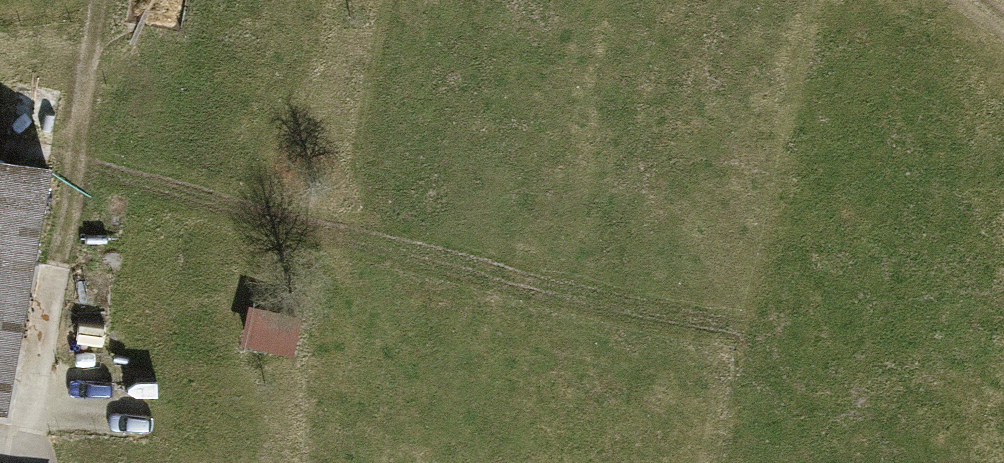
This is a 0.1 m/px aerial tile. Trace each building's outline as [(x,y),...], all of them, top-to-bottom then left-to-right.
[(11,415),(54,181),(56,167),(0,157),(0,413),(11,415)] [(304,317),(250,305),(241,346),(295,358),(304,317)]
